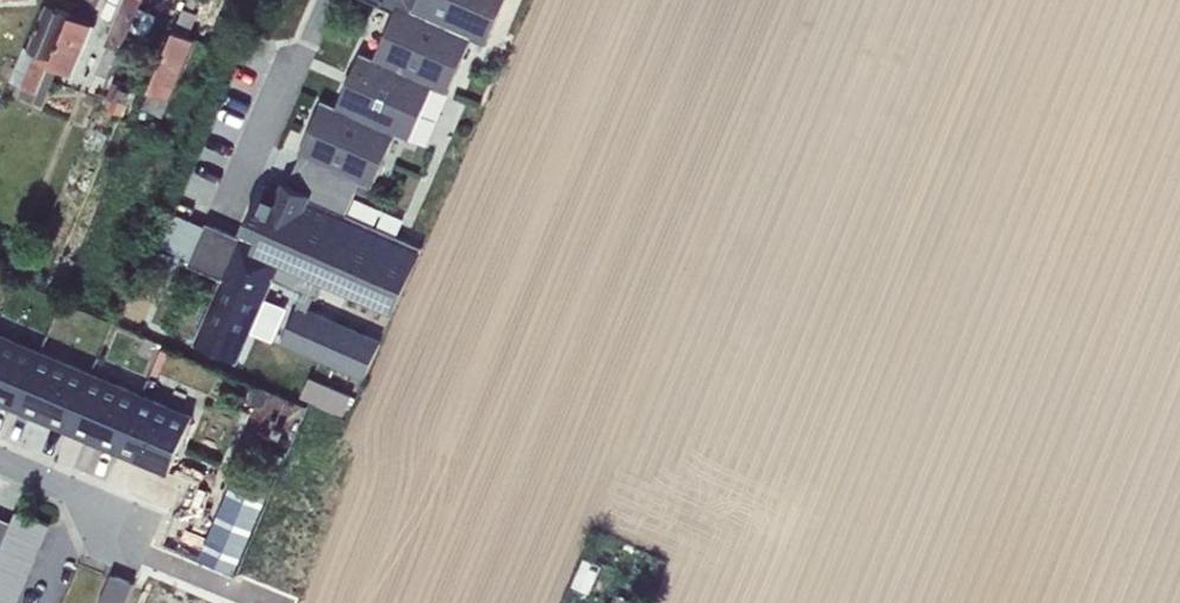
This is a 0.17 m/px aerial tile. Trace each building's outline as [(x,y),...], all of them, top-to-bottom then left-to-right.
[(102,14),(114,20),(104,42),(117,47),(120,39),(124,41),(130,29),(139,6),(142,0),(108,0),(102,14)] [(143,107),(163,116),(196,38),(189,35),(203,0),(188,0),(143,107)] [(399,2),(472,36),(486,43),(505,0),(387,0),(398,5),(399,2)] [(98,24),(48,2),(28,46),(25,45),(10,79),(22,84),(18,94),(43,104),(58,68),(75,75),(98,24)] [(374,58),(434,86),(448,92),(472,36),(399,2),(398,5),(374,58)] [(159,14),(139,6),(130,29),(149,37),(159,14)] [(337,105),(396,134),(410,140),(434,86),(374,58),(360,51),(337,105)] [(135,86),(115,77),(107,97),(113,99),(111,106),(126,111),(135,86)] [(302,155),(360,180),(372,186),(396,134),(337,105),(323,99),(298,153),(302,155)] [(241,235),(223,278),(196,341),(241,359),(275,278),(303,291),(297,305),(301,307),(286,341),(365,377),(383,335),(311,303),(314,296),(317,297),(327,276),(396,307),(423,246),(347,213),(360,180),(302,155),(289,182),(284,180),(281,187),(266,181),(244,237),(241,235)] [(150,274),(163,279),(175,251),(191,258),(190,263),(223,278),(241,235),(208,221),(206,225),(175,212),(160,247),(161,248),(150,274)] [(17,406),(40,351),(0,333),(0,399),(17,406)] [(40,351),(17,406),(68,428),(92,372),(40,351)] [(92,372),(68,428),(120,449),(143,394),(92,372)] [(316,377),(311,399),(352,409),(358,387),(316,377)] [(143,394),(120,449),(169,470),(192,415),(143,394)] [(254,480),(271,487),(285,454),(269,446),(254,480)] [(237,473),(202,556),(236,570),(271,487),(254,480),(237,473)] [(12,521),(9,526),(43,540),(50,523),(17,509),(12,521)] [(12,521),(0,516),(0,548),(2,544),(9,526),(12,521)] [(9,526),(2,544),(35,558),(43,540),(9,526)] [(2,544),(0,548),(0,564),(28,575),(35,558),(2,544)] [(573,585),(590,592),(602,564),(585,556),(573,585)] [(0,564),(0,585),(20,593),(28,575),(0,564)] [(111,575),(99,602),(124,602),(134,582),(112,573),(111,575)] [(0,585),(0,602),(15,602),(20,593),(0,585)] [(638,602),(617,593),(612,602),(638,602)]
